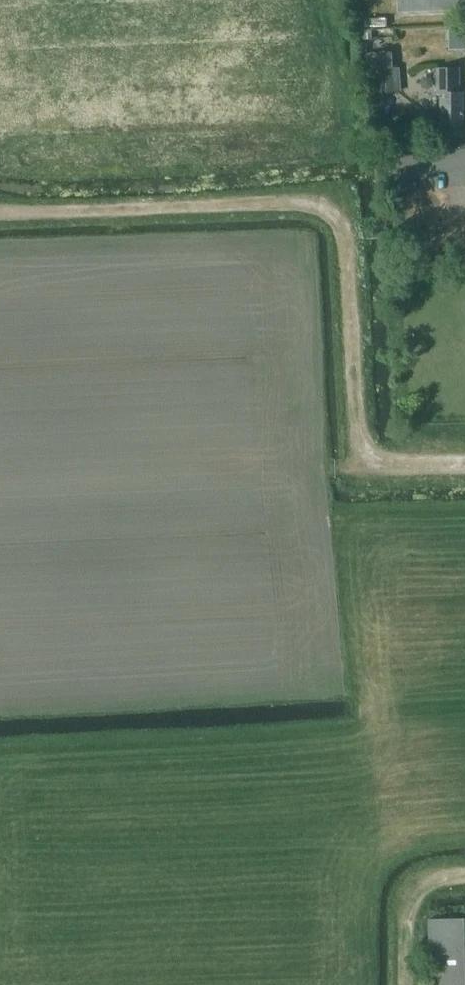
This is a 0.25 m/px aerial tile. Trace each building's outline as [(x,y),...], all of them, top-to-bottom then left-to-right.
[(398,9),(464,7),(464,0),(398,0),(398,9)] [(372,29),(364,29),(364,39),(372,39),(372,29)] [(451,35),(453,53),(464,52),(464,34),(451,35)] [(398,90),(397,65),(373,66),(374,91),(398,90)] [(460,68),(437,69),(437,94),(441,94),(441,125),(464,125),(464,92),(461,92),(460,68)] [(429,919),(431,984),(464,984),(464,917),(429,919)]
